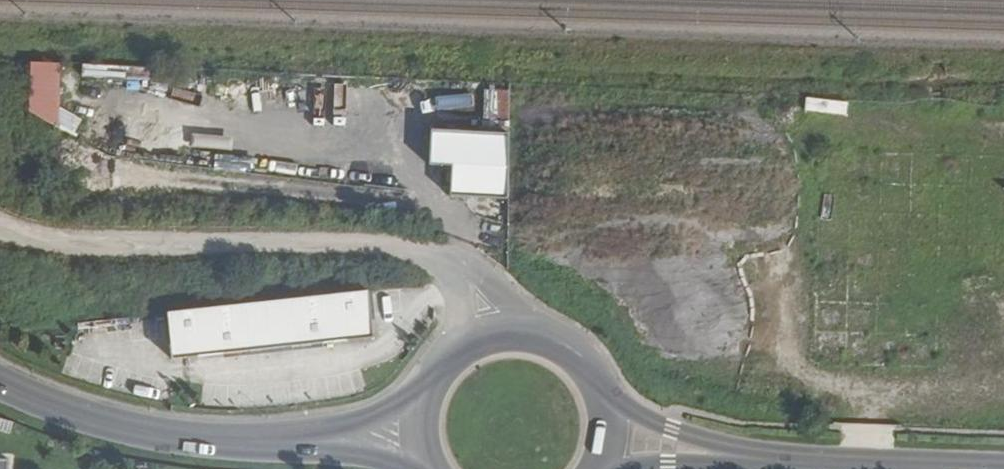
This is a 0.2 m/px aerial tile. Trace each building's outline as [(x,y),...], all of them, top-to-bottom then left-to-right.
[(78,113),(57,112),(59,62),(28,61),(26,123),(77,125),(78,113)] [(450,197),(507,200),(509,134),(430,131),(428,167),(452,168),(450,197)] [(370,292),(167,314),(172,360),(375,339),(370,292)] [(8,450),(0,449),(0,468),(7,468),(8,450)]
